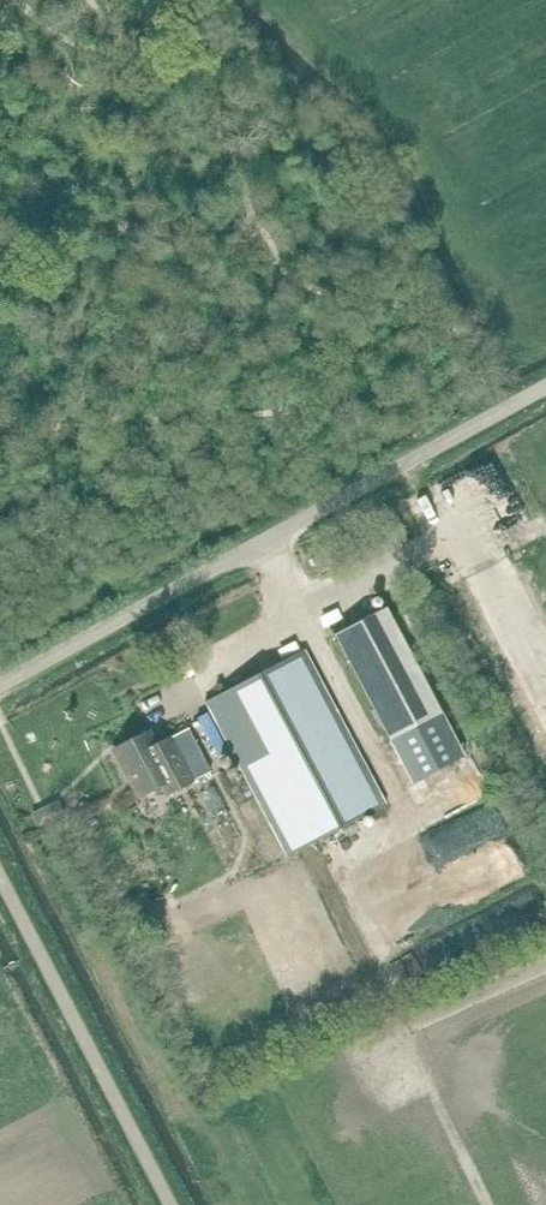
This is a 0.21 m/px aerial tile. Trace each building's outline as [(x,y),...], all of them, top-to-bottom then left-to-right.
[(385,607),(334,634),(390,741),(441,714),(385,607)] [(206,702),(287,857),(385,805),(304,650),(206,702)] [(171,738),(156,746),(149,732),(113,750),(137,797),(160,785),(165,796),(193,781),(171,738)] [(442,791),(446,804),(467,798),(463,785),(442,791)] [(43,811),(33,816),(38,828),(48,824),(43,811)] [(423,910),(513,873),(501,844),(421,876),(426,887),(415,891),(423,910)]
